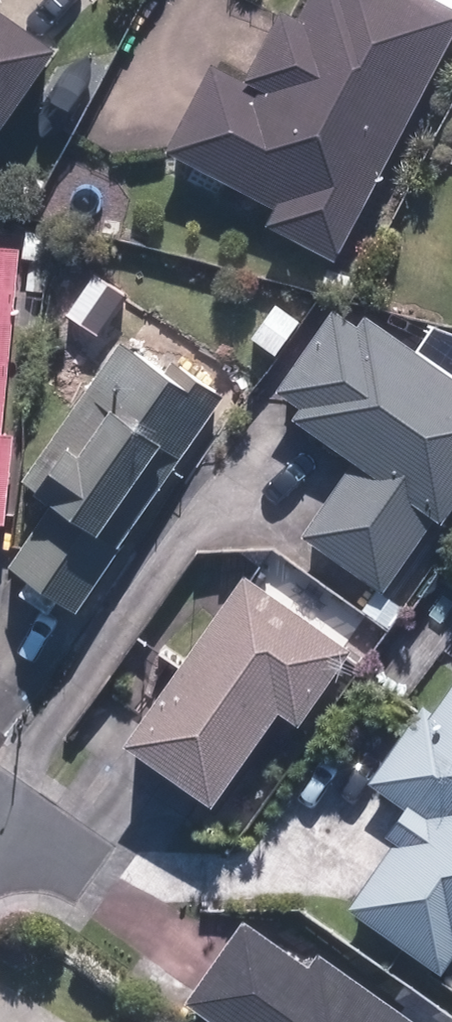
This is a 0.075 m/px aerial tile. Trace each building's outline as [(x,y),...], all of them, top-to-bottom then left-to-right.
[(328,264),(451,23),(451,0),(298,0),(286,25),(266,15),(233,77),(202,61),(153,156),(255,209),(248,223),(328,264)] [(52,57),(0,19),(0,127),(52,57)] [(14,254),(0,253),(0,419),(14,254)] [(368,318),(349,342),(284,292),(238,352),(274,380),(253,406),(334,469),(277,544),(381,624),(451,533),(451,330),(435,316),(408,349),(368,318)] [(12,586),(3,599),(36,622),(45,610),(65,624),(224,399),(171,361),(162,375),(116,343),(11,492),(42,514),(0,573),(0,578),(12,586)] [(4,502),(10,440),(0,439),(0,507),(4,502)] [(231,579),(105,753),(200,822),(277,716),(294,729),(343,661),(231,579)] [(427,722),(408,711),(356,793),(391,815),(380,832),(387,837),(337,916),(437,979),(451,955),(451,682),(427,722)] [(180,1004),(205,1021),(415,1021),(312,949),(297,970),(235,926),(180,1004)]
